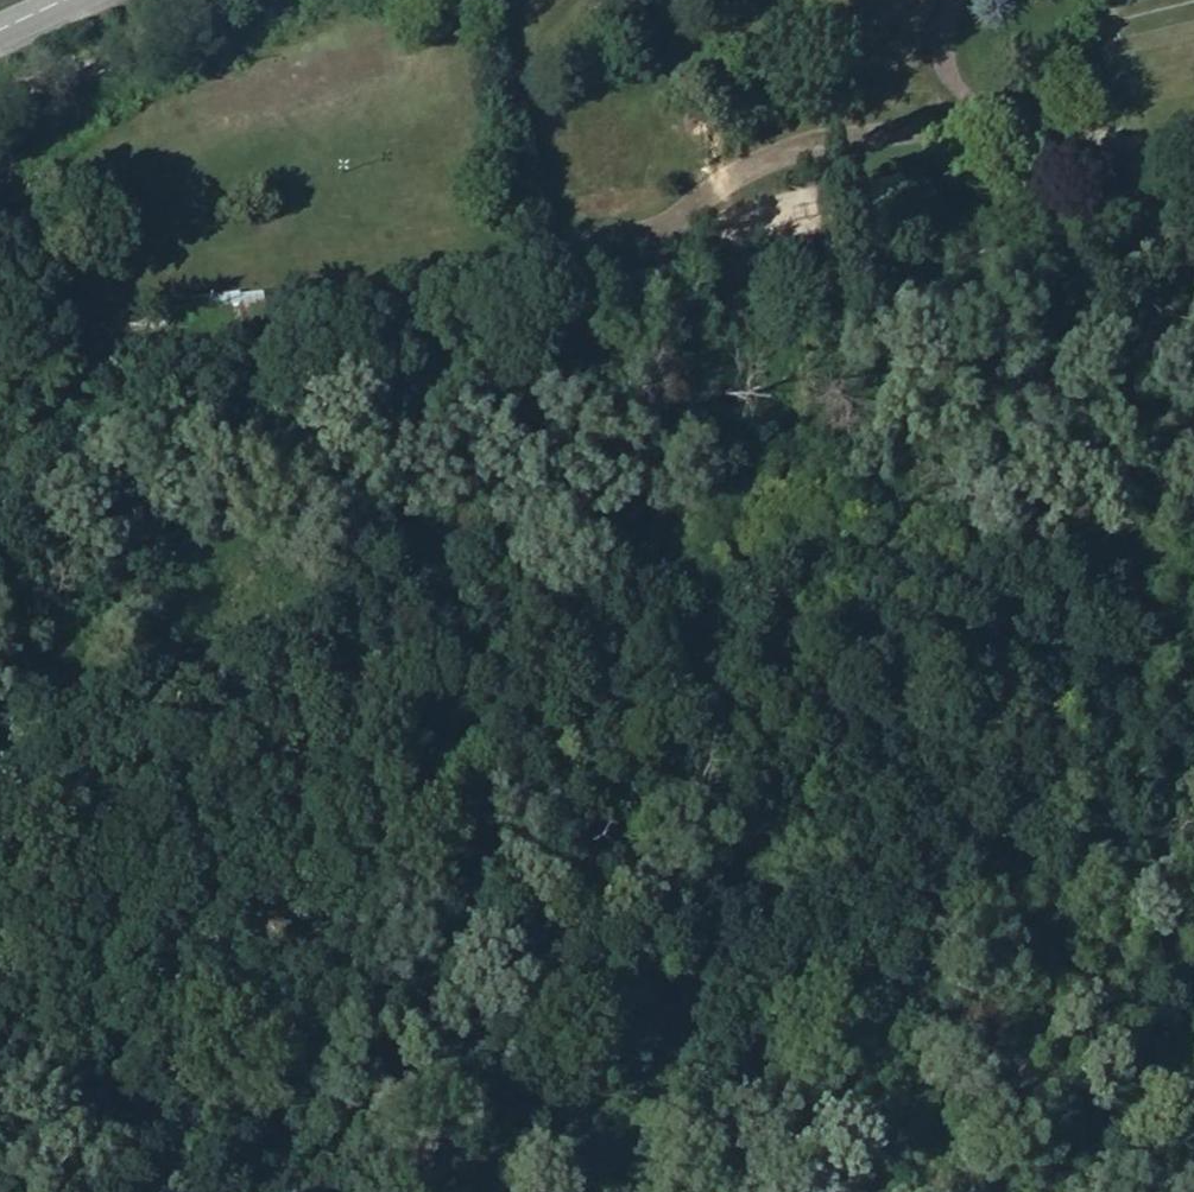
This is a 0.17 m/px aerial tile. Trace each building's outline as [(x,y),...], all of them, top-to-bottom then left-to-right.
[(193,328),(264,327),(264,292),(193,294),(193,328)]
